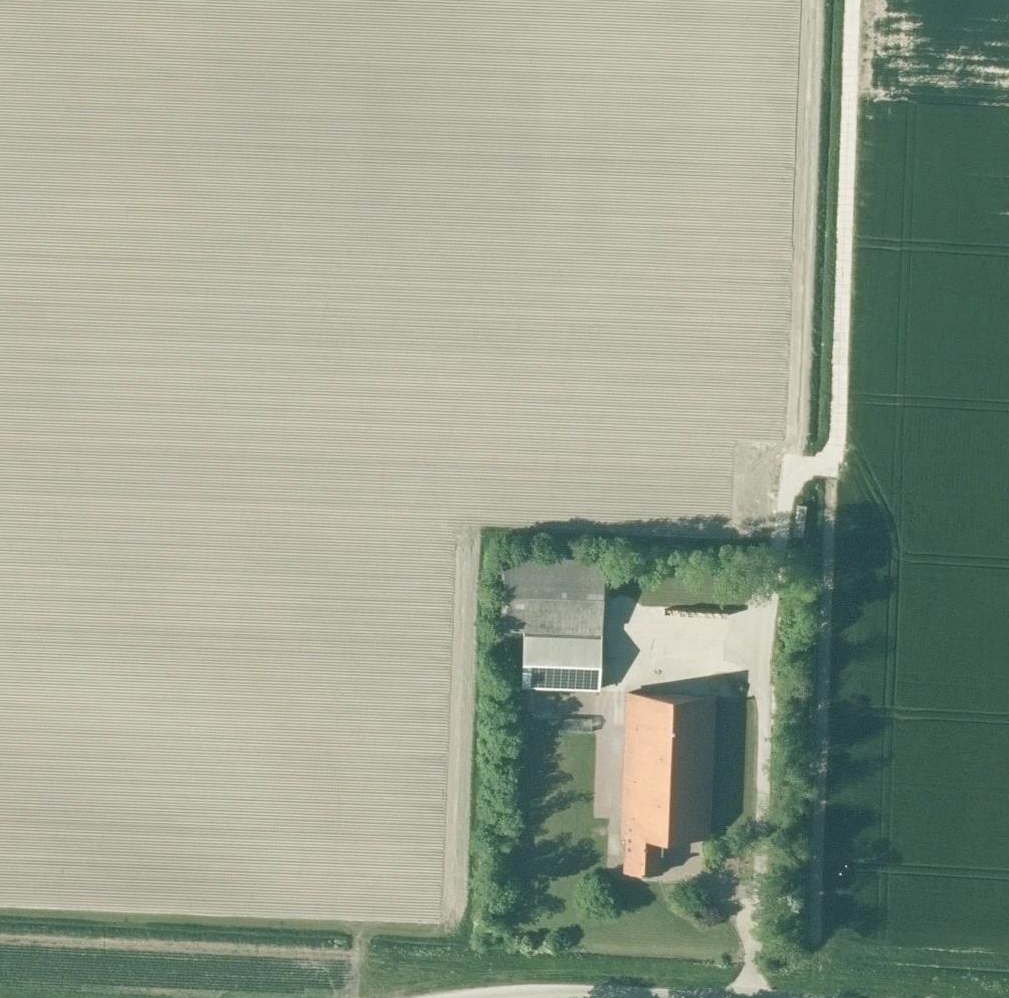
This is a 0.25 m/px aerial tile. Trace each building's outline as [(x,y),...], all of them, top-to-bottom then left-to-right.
[(501,628),(602,632),(606,557),(503,553),(501,628)] [(600,687),(601,634),(524,633),(521,684),(600,687)] [(708,838),(714,693),(627,689),(621,837),(625,838),(625,872),(661,874),(662,837),(708,838)]
